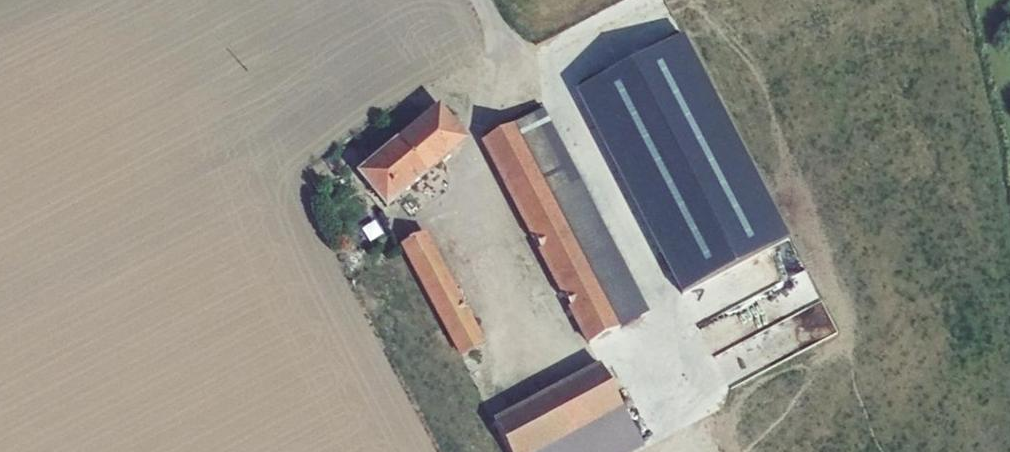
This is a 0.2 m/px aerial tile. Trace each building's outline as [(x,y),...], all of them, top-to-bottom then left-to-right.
[(569,188),(582,181),(640,150),(605,80),(534,117),(569,188)] [(356,172),(386,208),(426,175),(427,176),(464,145),(465,134),(439,102),(356,172)] [(593,274),(620,327),(648,312),(582,181),(569,188),(534,117),(514,124),(553,198),(575,187),(613,264),(593,274)] [(514,124),(482,141),(588,344),(620,327),(593,274),(613,264),(575,187),(553,198),(514,124)] [(425,230),(399,244),(459,357),(486,344),(425,230)] [(507,451),(540,451),(595,423),(609,451),(640,451),(665,439),(622,355),(602,366),(600,362),(490,420),(507,451)] [(595,423),(540,451),(609,451),(595,423)]
